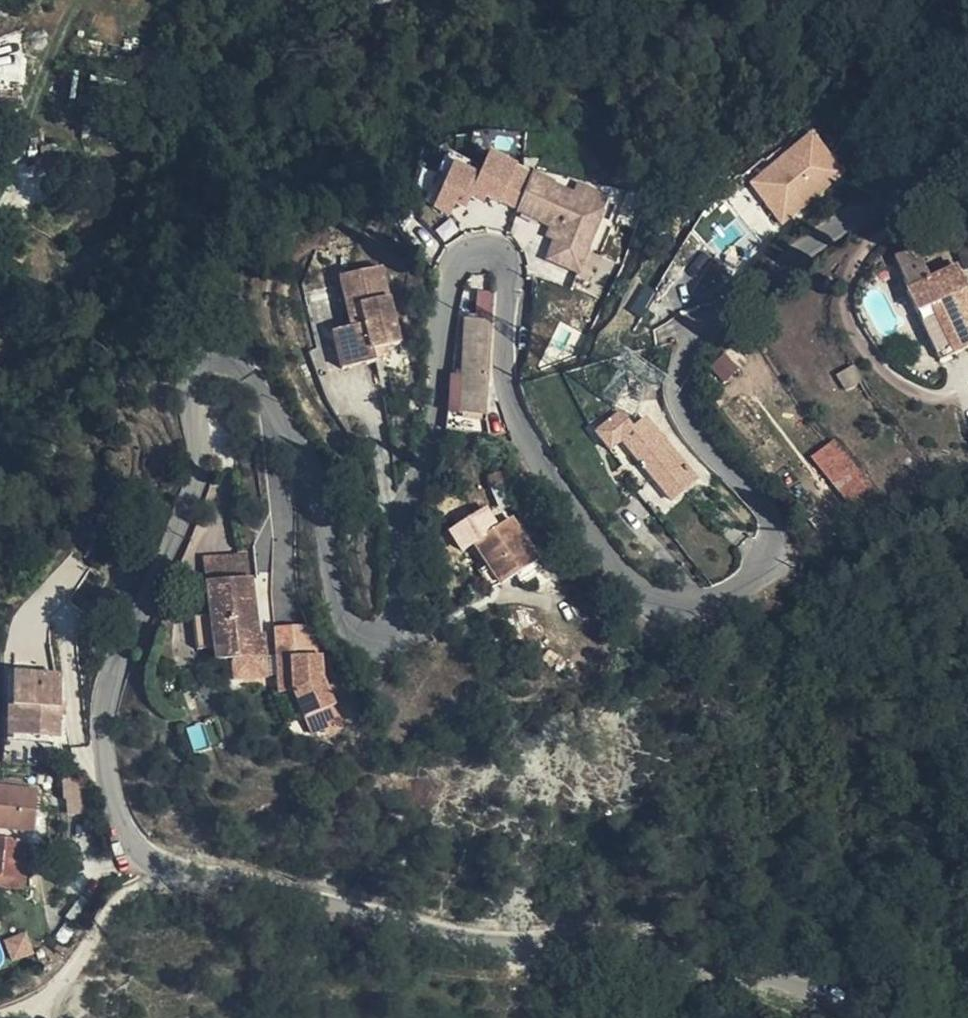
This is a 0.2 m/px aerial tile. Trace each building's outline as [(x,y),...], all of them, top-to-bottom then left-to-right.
[(746,179),(780,224),(847,173),(813,129),(746,179)] [(65,163),(62,145),(43,147),(45,165),(65,163)] [(480,168),(455,157),(433,208),(448,215),(459,190),(511,212),(531,166),(489,148),(480,168)] [(532,178),(526,194),(543,201),(549,188),(550,185),(532,178)] [(558,229),(541,275),(571,288),(605,200),(586,193),(583,201),(574,198),(549,188),(543,201),(526,194),(517,213),(558,229)] [(583,201),(586,193),(578,190),(574,198),(583,201)] [(744,277),(779,242),(764,228),(730,262),(744,277)] [(967,343),(967,297),(954,269),(952,270),(944,275),(928,282),(914,252),(892,262),(905,291),(917,314),(928,308),(950,349),(967,342),(967,343)] [(940,264),(944,275),(952,270),(948,260),(940,264)] [(378,269),(336,281),(348,330),(329,336),(338,375),(373,365),(376,375),(387,372),(383,359),(372,363),(370,354),(381,352),(397,347),(378,269)] [(475,296),(491,297),(492,288),(476,287),(475,296)] [(463,313),(463,318),(473,319),(475,296),(461,295),(460,312),(463,313)] [(449,375),(446,412),(484,416),(489,327),(491,297),(475,296),(473,319),(463,318),(460,364),(460,377),(449,375)] [(967,349),(967,343),(967,342),(950,349),(928,308),(917,314),(916,315),(940,362),(967,349)] [(590,358),(592,350),(585,348),(582,356),(590,358)] [(383,359),(381,352),(370,354),(372,363),(383,359)] [(629,361),(627,353),(609,359),(611,366),(629,361)] [(657,362),(662,362),(664,361),(664,358),(663,355),(661,353),(658,353),(656,354),(655,357),(655,360),(657,362)] [(460,364),(451,363),(449,375),(460,377),(460,364)] [(91,396),(95,380),(84,377),(80,393),(91,396)] [(659,510),(696,479),(644,418),(631,429),(618,415),(595,433),(609,450),(621,440),(652,478),(640,488),(659,510)] [(844,529),(863,513),(813,455),(793,473),(844,529)] [(514,499),(508,484),(492,490),(499,505),(514,499)] [(495,529),(487,517),(466,532),(473,544),(495,529)] [(488,566),(500,583),(514,575),(530,564),(535,560),(508,520),(495,529),(473,544),(488,566)] [(251,580),(251,579),(248,555),(228,557),(231,581),(251,580)] [(204,559),(206,584),(231,581),(228,557),(204,559)] [(530,564),(514,575),(519,583),(536,572),(530,564)] [(482,570),(494,588),(500,583),(488,566),(482,570)] [(257,633),(263,634),(257,578),(251,579),(251,580),(257,633)] [(216,662),(232,661),(266,657),(265,650),(263,634),(257,633),(251,580),(231,581),(206,584),(215,652),(216,662)] [(195,654),(215,652),(206,584),(186,586),(195,654)] [(66,596),(73,601),(77,595),(71,590),(66,596)] [(76,603),(73,601),(66,596),(57,608),(68,615),(76,603)] [(38,674),(58,675),(49,645),(38,648),(38,674)] [(315,646),(290,648),(291,658),(319,656),(315,646)] [(291,658),(290,648),(275,649),(278,692),(291,690),(302,717),(333,705),(321,678),(319,656),(291,658)] [(266,657),(232,661),(232,666),(240,666),(241,675),(267,672),(266,657)] [(12,708),(6,708),(6,737),(50,738),(59,738),(58,719),(64,717),(64,705),(59,704),(60,675),(58,675),(38,674),(12,673),(12,708)] [(338,721),(333,705),(302,717),(309,733),(338,721)] [(203,753),(196,732),(184,735),(192,757),(203,753)] [(64,780),(66,814),(81,813),(78,779),(64,780)] [(36,790),(0,786),(0,830),(34,833),(36,790)] [(13,879),(16,841),(0,840),(0,878),(13,879)] [(21,890),(26,842),(16,841),(13,879),(0,878),(0,888),(21,890)] [(75,926),(90,905),(79,898),(65,918),(75,926)] [(10,960),(32,954),(26,933),(4,939),(10,960)]
